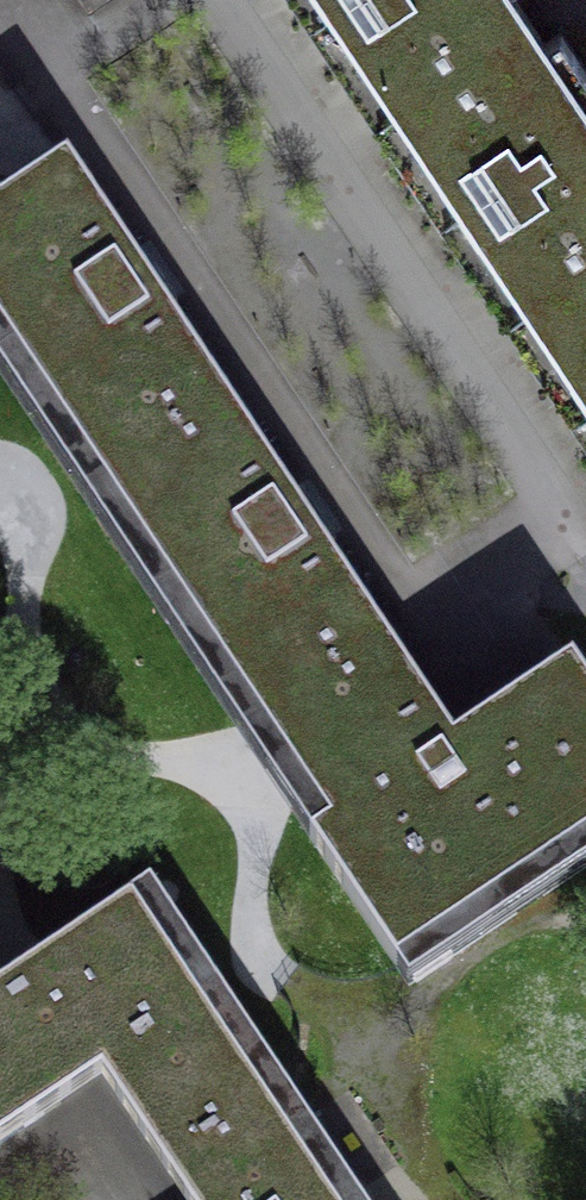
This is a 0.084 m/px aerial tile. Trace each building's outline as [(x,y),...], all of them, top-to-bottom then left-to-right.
[(89,13),(108,0),(80,0),(89,13)] [(362,86),(490,0),(305,0),(362,86)] [(493,283),(585,221),(585,69),(561,31),(546,41),(518,0),(490,0),(362,86),(493,283)] [(83,499),(227,403),(164,309),(176,301),(142,250),(129,258),(65,162),(0,206),(0,375),(83,499)] [(493,283),(585,421),(585,221),(493,283)] [(83,499),(242,737),(385,641),(322,546),(334,539),(300,487),(288,495),(227,403),(83,499)] [(385,641),(242,737),(407,984),(585,865),(585,683),(571,661),(452,740),(385,641)] [(30,968),(101,1075),(184,1199),(357,1199),(150,889),(30,968)] [(101,1075),(30,968),(0,988),(0,1142),(101,1075)]
